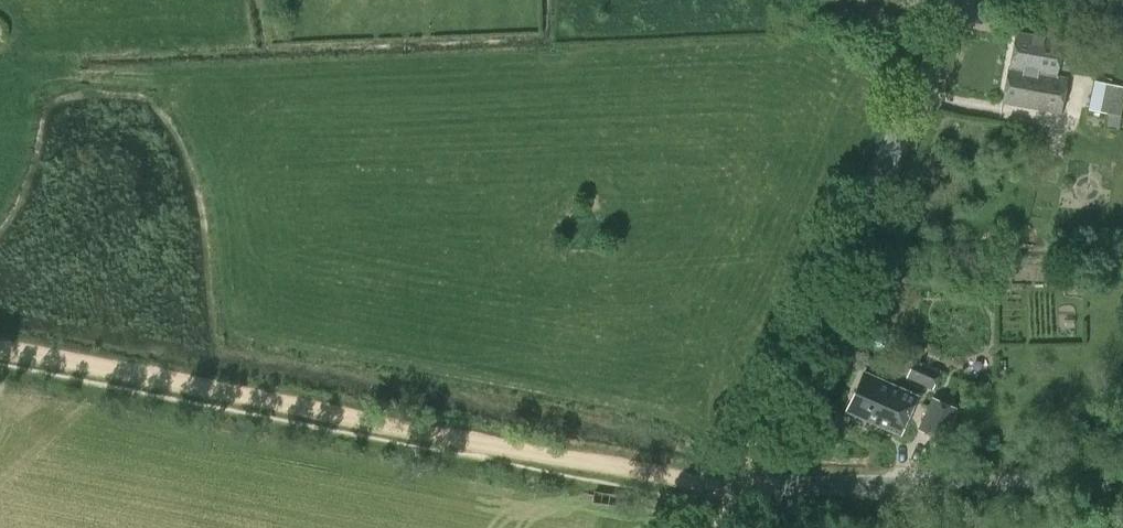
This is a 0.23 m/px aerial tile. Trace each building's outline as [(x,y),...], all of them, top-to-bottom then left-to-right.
[(1012,67),(1005,102),(1061,113),(1068,78),(1061,76),(1067,41),(1020,32),(1013,67),(1012,67)] [(1107,114),(1122,91),(1122,88),(1095,81),(1088,109),(1107,114)] [(1074,201),(1069,228),(1122,239),(1122,210),(1074,201)] [(1000,279),(1000,287),(1010,287),(1010,279),(1000,279)] [(887,292),(891,300),(900,295),(895,287),(887,292)] [(907,376),(932,389),(941,370),(915,359),(907,376)] [(848,411),(900,435),(918,396),(865,372),(848,411)] [(953,412),(951,406),(933,397),(920,424),(922,430),(941,439),(953,412)]
